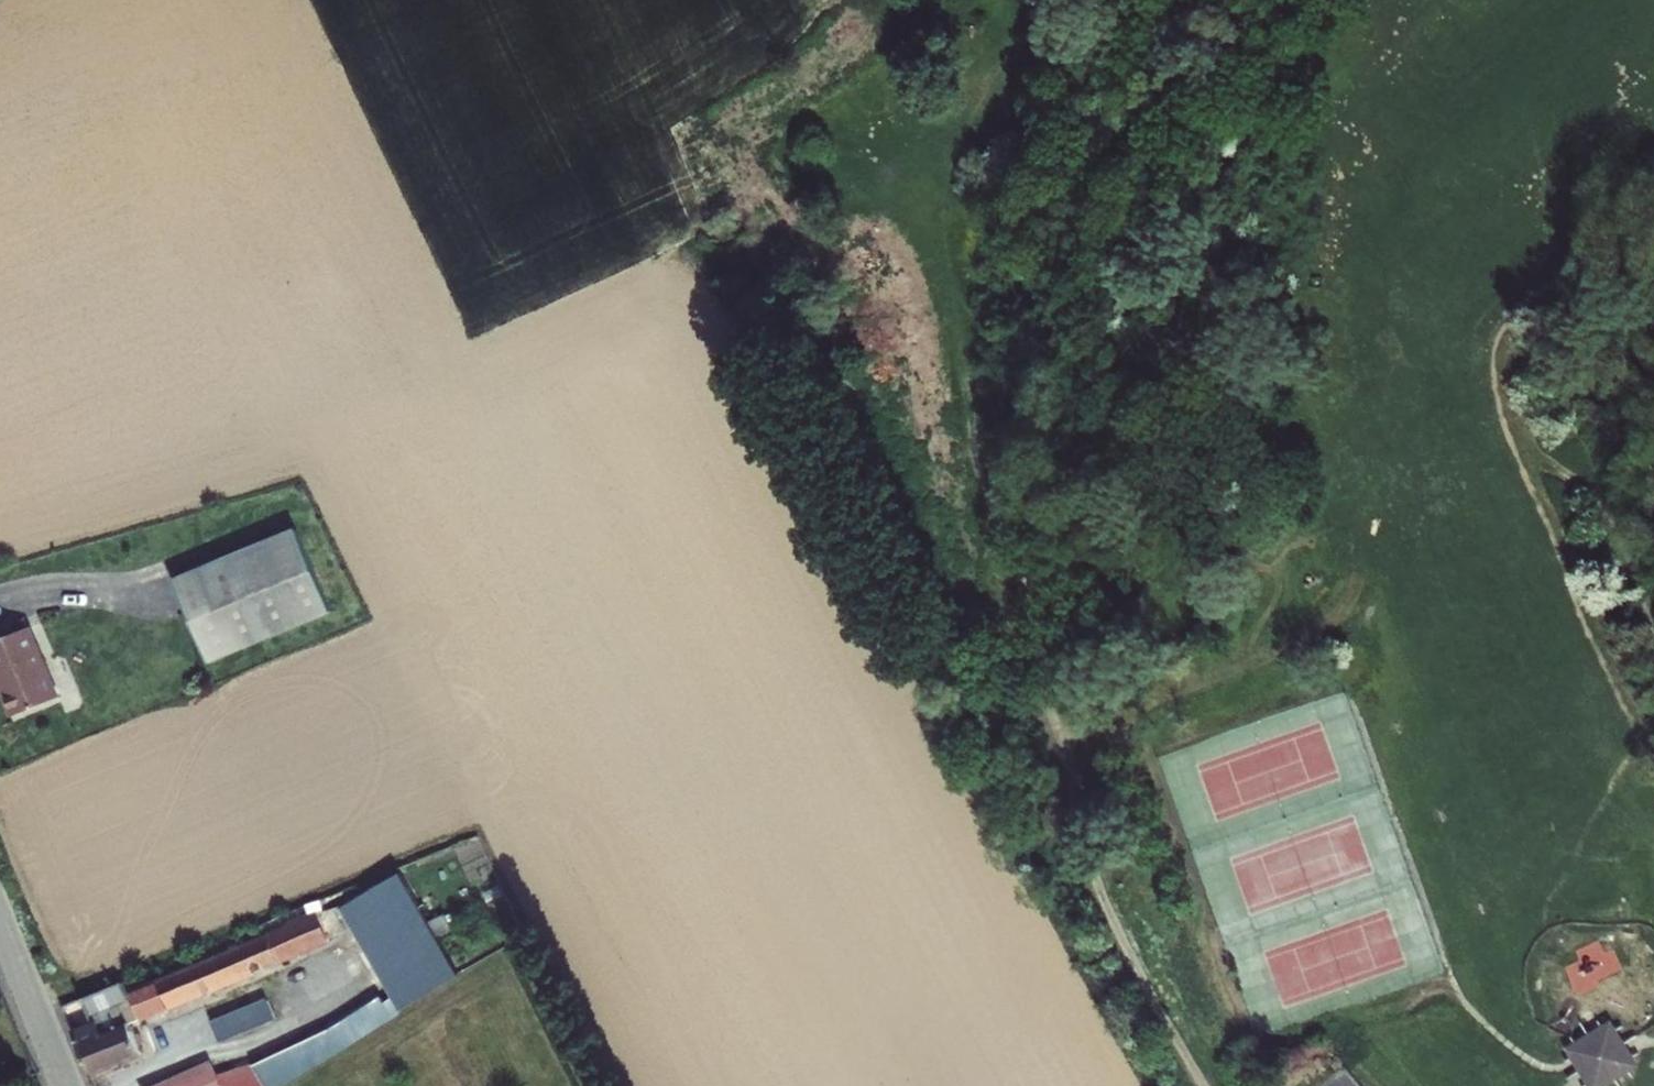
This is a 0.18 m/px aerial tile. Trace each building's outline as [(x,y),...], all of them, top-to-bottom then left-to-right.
[(299,521),(174,569),(206,652),(331,604),(299,521)] [(0,624),(0,681),(8,701),(55,684),(27,613),(0,624)] [(455,954),(403,863),(338,899),(395,991),(455,954)] [(314,902),(127,974),(122,961),(83,977),(92,1001),(73,1009),(90,1052),(136,1034),(125,1008),(326,930),(314,902)] [(386,993),(375,975),(215,1071),(219,1077),(224,1085),(238,1085),(386,993)] [(271,996),(215,1018),(224,1039),(280,1017),(271,996)] [(1566,1043),(1581,1068),(1592,1085),(1597,1085),(1638,1061),(1630,1047),(1627,1042),(1611,1016),(1576,1037),(1566,1043)] [(133,1085),(153,1085),(210,1063),(202,1045),(129,1075),(133,1085)] [(219,1077),(215,1071),(210,1063),(153,1085),(198,1085),(219,1077)]
